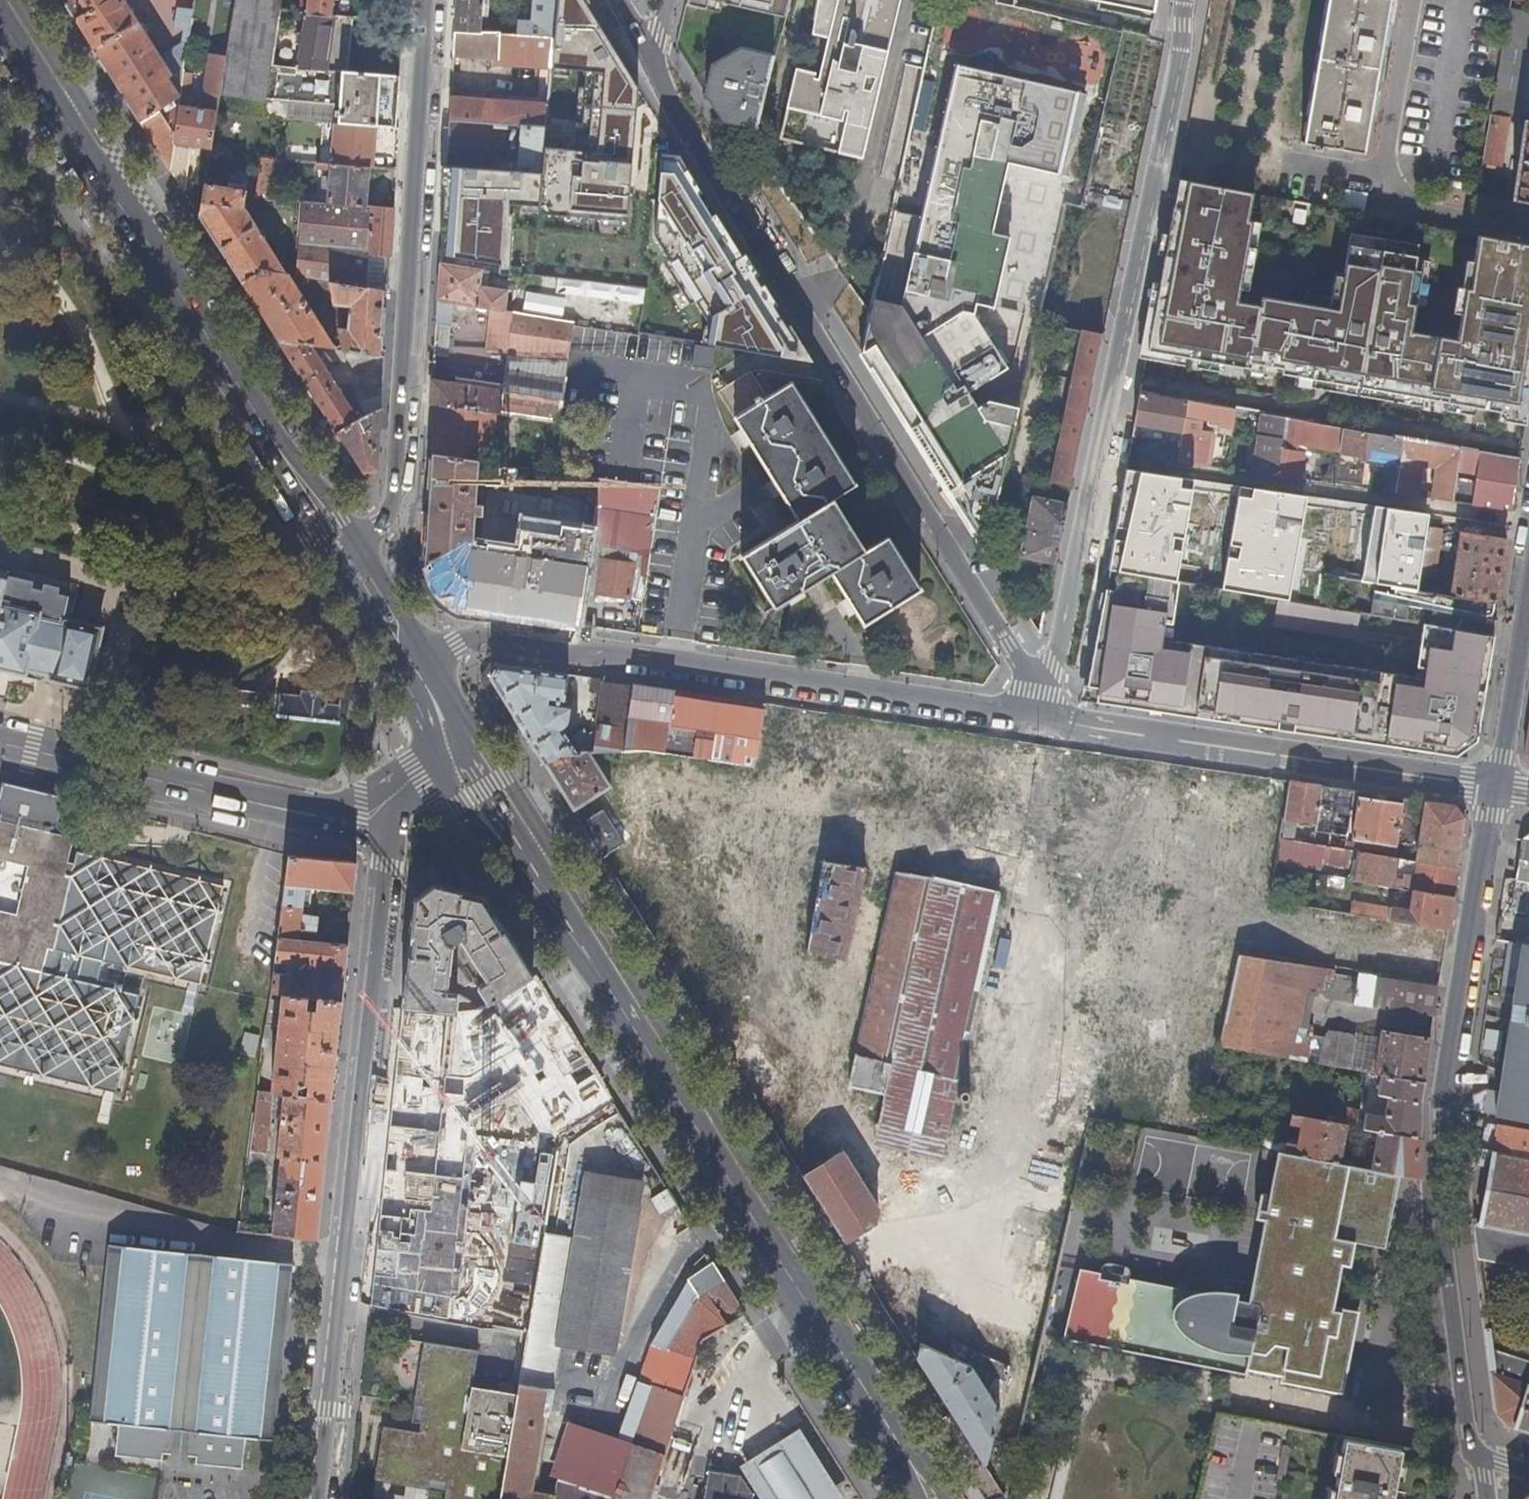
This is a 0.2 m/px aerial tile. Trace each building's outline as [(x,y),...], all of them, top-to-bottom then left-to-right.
[(77,23),(80,0),(63,0),(77,23)] [(77,23),(140,121),(178,96),(168,78),(172,75),(125,0),(80,0),(77,23)] [(193,0),(166,0),(162,27),(189,30),(193,0)] [(221,96),(268,103),(269,99),(274,65),(284,0),(236,0),(225,68),(221,96)] [(307,13),(334,15),(333,14),(339,15),(340,9),(333,9),(335,0),(302,0),(300,10),(307,11),(307,13)] [(455,30),(480,32),(482,0),(457,0),(455,30)] [(532,20),(521,19),(520,34),(555,37),(558,0),(534,0),(532,20)] [(553,68),(604,72),(598,151),(544,146),(541,173),(539,206),(538,212),(627,219),(638,86),(600,25),(584,0),(559,0),(553,68)] [(689,5),(708,9),(710,0),(690,0),(689,5)] [(785,17),(789,0),(711,0),(785,17)] [(781,135),(858,154),(881,59),(871,57),(878,26),(888,29),(895,0),(820,0),(814,35),(833,40),(828,62),(833,63),(828,82),(815,79),(816,76),(797,72),(781,135)] [(1155,15),(1158,0),(1090,0),(1155,15)] [(1320,151),(1347,0),(1330,0),(1305,144),(1316,146),(1315,151),(1320,151)] [(1320,151),(1322,152),(1323,147),(1365,154),(1392,0),(1347,0),(1320,151)] [(1510,10),(1501,64),(1522,67),(1528,30),(1528,13),(1510,10)] [(298,67),(356,72),(358,54),(355,51),(358,17),(339,15),(333,14),(334,15),(307,13),(304,33),(299,32),(297,43),(302,44),(298,67)] [(553,68),(555,37),(520,34),(480,32),(455,30),(453,56),(493,59),(492,65),(553,68)] [(775,57),(740,49),(713,66),(708,95),(724,121),(758,129),(775,57)] [(1522,67),(1501,64),(1495,99),(1516,102),(1522,67)] [(274,65),(269,99),(341,104),(339,121),(398,127),(401,76),(356,72),(298,67),(274,65)] [(1073,156),(1084,121),(1087,110),(1091,95),(959,66),(941,150),(1011,166),(1065,177),(1073,156)] [(212,149),(221,96),(225,68),(221,68),(221,69),(217,69),(216,74),(199,71),(199,73),(213,75),(211,90),(206,89),(203,110),(179,106),(170,168),(186,194),(192,146),(212,149)] [(170,168),(179,106),(180,98),(178,96),(140,121),(170,168)] [(451,97),(450,120),(546,128),(548,105),(451,97)] [(1516,102),(1495,99),(1493,111),(1514,114),(1516,102)] [(1492,115),(1484,163),(1503,166),(1510,119),(1492,115)] [(449,139),(447,165),(541,173),(544,146),(546,128),(450,120),(449,139)] [(1528,204),(1528,120),(1527,120),(1514,201),(1528,204)] [(373,126),(338,122),(334,163),(370,167),(373,126)] [(374,132),(373,159),(390,160),(392,133),(374,132)] [(996,233),(1011,166),(941,150),(926,216),(996,233)] [(681,154),(660,154),(658,198),(732,304),(718,313),(714,345),(750,351),(810,360),(681,154)] [(283,159),(260,157),(254,198),(279,200),(283,159)] [(235,162),(211,158),(210,166),(234,170),(235,162)] [(334,163),(325,162),(324,169),(331,170),(328,204),(367,208),(370,167),(334,163)] [(541,173),(447,165),(441,254),(500,264),(500,273),(508,274),(513,203),(539,206),(541,173)] [(1527,417),(1528,407),(1528,245),(1479,236),(1469,291),(1458,289),(1449,340),(1404,332),(1417,260),(1410,259),(1413,244),(1345,232),(1331,308),(1254,292),(1252,303),(1231,299),(1245,218),(1250,219),(1255,193),(1180,179),(1149,350),(1527,417)] [(206,185),(201,218),(280,342),(311,346),(336,350),(333,344),(289,274),(286,274),(263,235),(267,233),(264,228),(259,230),(248,211),(244,210),(247,192),(206,185)] [(381,197),(380,209),(395,210),(396,199),(381,197)] [(331,281),(364,287),(367,255),(372,208),(367,208),(328,204),(303,202),(298,266),(297,276),(304,277),(331,281)] [(388,256),(392,256),(395,210),(380,209),(372,208),(367,255),(388,256)] [(976,314),(978,304),(986,306),(997,309),(1013,237),(996,233),(926,216),(894,209),(863,352),(911,430),(975,391),(1010,369),(977,314),(976,314)] [(364,287),(384,291),(388,256),(367,255),(364,287)] [(441,263),(438,299),(493,308),(506,310),(509,291),(487,287),(489,272),(441,263)] [(304,277),(304,282),(319,285),(319,287),(332,289),(331,281),(304,277)] [(368,354),(381,355),(384,291),(364,287),(331,281),(332,289),(335,303),(353,305),(350,332),(340,331),(342,344),(343,351),(368,354)] [(550,338),(572,341),(575,322),(506,310),(493,308),(489,350),(547,357),(550,338)] [(1084,333),(1052,482),(1061,484),(1072,486),(1102,344),(1103,337),(1084,333)] [(547,357),(569,360),(572,341),(550,338),(547,357)] [(311,346),(280,342),(364,474),(379,471),(382,411),(384,411),(387,356),(381,355),(368,354),(366,378),(344,395),(311,346)] [(754,377),(725,394),(802,520),(746,555),(778,607),(835,572),(866,624),(921,590),(889,538),(866,552),(835,500),(858,486),(794,383),(768,400),(754,377)] [(495,413),(559,422),(562,400),(433,381),(432,403),(437,404),(495,413)] [(959,421),(974,412),(973,416),(981,418),(984,405),(975,391),(911,430),(916,438),(920,445),(926,441),(935,436),(948,428),(959,421)] [(1142,393),(1133,439),(1175,445),(1173,461),(1179,462),(1186,420),(1187,415),(1189,401),(1142,393)] [(988,552),(1021,409),(990,401),(984,405),(981,418),(973,416),(974,412),(959,421),(948,428),(935,436),(926,441),(920,445),(988,552)] [(1238,410),(1189,401),(1187,415),(1210,419),(1209,424),(1210,425),(1221,427),(1220,432),(1228,434),(1227,438),(1233,439),(1235,429),(1238,410)] [(493,448),(495,413),(437,404),(434,454),(477,461),(482,461),(483,447),(493,448)] [(1256,473),(1278,477),(1288,419),(1266,415),(1256,473)] [(1346,429),(1288,419),(1278,477),(1296,479),(1300,457),(1294,455),(1296,443),(1342,450),(1346,429)] [(1186,420),(1179,462),(1207,466),(1211,434),(1198,432),(1200,422),(1186,420)] [(1396,494),(1405,439),(1346,429),(1342,450),(1342,453),(1369,458),(1380,460),(1379,465),(1388,467),(1384,492),(1396,494)] [(1423,466),(1434,468),(1430,499),(1454,502),(1464,449),(1405,439),(1396,494),(1419,497),(1423,466)] [(1513,511),(1521,459),(1464,449),(1454,502),(1513,511)] [(475,504),(477,461),(434,454),(427,563),(464,540),(464,541),(472,541),(473,514),(483,515),(483,505),(475,504)] [(1366,469),(1340,464),(1338,480),(1364,484),(1366,469)] [(1128,470),(1116,539),(1264,564),(1298,569),(1303,538),(1350,545),(1345,577),(1363,580),(1370,581),(1375,550),(1358,547),(1361,525),(1367,526),(1370,505),(1128,470)] [(602,479),(561,472),(561,473),(557,473),(546,546),(560,548),(549,622),(580,626),(598,506),(602,479)] [(661,488),(602,479),(598,506),(657,514),(661,488)] [(1060,488),(1051,486),(1048,501),(1068,505),(1072,486),(1061,484),(1060,488)] [(1021,557),(1055,565),(1068,505),(1048,501),(1034,497),(1021,557)] [(1403,530),(1398,554),(1423,558),(1424,553),(1427,529),(1403,530)] [(1424,553),(1423,558),(1418,589),(1429,591),(1434,560),(1438,560),(1443,531),(1427,529),(1424,553)] [(1495,602),(1500,603),(1509,541),(1462,534),(1454,595),(1470,598),(1495,602)] [(1303,538),(1298,569),(1345,577),(1350,545),(1303,538)] [(1116,539),(1113,554),(1110,570),(1178,581),(1258,595),(1264,564),(1116,539)] [(455,608),(519,617),(527,568),(476,559),(468,548),(474,544),(472,541),(464,541),(464,540),(427,563),(421,566),(443,600),(455,608)] [(1398,554),(1375,550),(1370,581),(1396,586),(1418,589),(1423,558),(1398,554)] [(644,600),(650,557),(632,554),(630,564),(602,560),(597,593),(644,600)] [(10,704),(10,702),(14,680),(15,676),(16,672),(26,675),(27,669),(50,675),(50,678),(52,681),(89,688),(92,687),(105,631),(102,627),(91,625),(91,622),(88,618),(85,617),(81,618),(78,622),(69,620),(78,584),(18,570),(16,577),(7,575),(9,568),(0,565),(0,701),(10,704)] [(1178,581),(1110,570),(1087,701),(1459,756),(1478,742),(1495,636),(1425,624),(1417,667),(1426,668),(1424,679),(1416,677),(1169,639),(1161,638),(1163,622),(1171,623),(1178,581)] [(1370,581),(1363,580),(1362,586),(1375,588),(1374,590),(1395,593),(1396,586),(1370,581)] [(1371,612),(1495,633),(1500,603),(1495,602),(1494,609),(1491,611),(1469,608),(1470,598),(1454,595),(1429,591),(1418,589),(1396,586),(1395,593),(1374,590),(1371,612)] [(1494,609),(1495,602),(1470,598),(1469,608),(1491,611),(1494,609)] [(1275,625),(1357,639),(1361,613),(1280,599),(1275,625)] [(1425,624),(1495,636),(1495,633),(1371,612),(1370,614),(1425,624)] [(1169,639),(1171,623),(1163,622),(1161,638),(1169,639)] [(509,723),(517,718),(546,764),(562,754),(592,753),(625,752),(628,730),(598,725),(605,681),(578,677),(577,683),(593,685),(588,722),(591,722),(590,729),(593,733),(589,735),(586,730),(570,739),(562,728),(567,724),(570,709),(565,708),(566,699),(573,700),(574,689),(568,687),(569,676),(500,665),(492,679),(499,689),(491,694),(499,707),(509,723)] [(1426,668),(1417,667),(1416,677),(1424,679),(1426,668)] [(598,725),(628,730),(633,701),(622,699),(624,684),(605,681),(598,725)] [(633,701),(635,685),(624,684),(622,699),(633,701)] [(628,730),(625,752),(652,751),(742,764),(752,766),(756,766),(759,751),(766,705),(635,685),(633,701),(628,730)] [(241,693),(240,705),(277,709),(278,697),(241,693)] [(282,697),(280,718),(339,725),(340,709),(325,707),(326,697),(305,695),(304,700),(282,697)] [(546,764),(576,811),(613,788),(592,753),(562,754),(546,764)] [(1324,787),(1291,783),(1286,818),(1286,819),(1318,824),(1324,787)] [(117,1093),(140,996),(92,985),(94,973),(100,974),(102,962),(202,985),(225,888),(78,853),(76,865),(70,864),(76,840),(57,834),(61,818),(65,799),(4,784),(0,800),(0,1065),(117,1093)] [(1356,792),(1324,787),(1318,824),(1317,832),(1349,837),(1356,792)] [(1399,846),(1405,806),(1360,799),(1354,838),(1399,846)] [(1419,801),(1406,799),(1405,806),(1399,846),(1398,852),(1397,859),(1410,861),(1419,801)] [(1458,807),(1427,802),(1418,863),(1459,870),(1473,809),(1458,807)] [(1522,841),(1516,881),(1528,883),(1528,835),(1522,841)] [(1347,850),(1284,839),(1280,867),(1322,875),(1325,862),(1359,868),(1357,881),(1416,891),(1455,898),(1459,870),(1418,863),(1410,861),(1397,859),(1391,858),(1362,853),(1347,850)] [(1363,845),(1348,843),(1347,850),(1362,853),(1363,845)] [(358,863),(290,856),(276,963),(290,964),(289,974),(275,973),(272,995),(284,996),(273,1094),(276,1094),(285,1095),(333,1100),(349,946),(300,941),(301,932),(317,934),(320,917),(304,915),(305,907),(297,906),(300,888),(306,888),(354,893),(358,863)] [(867,866),(821,861),(813,915),(807,951),(847,959),(867,866)] [(931,876),(895,871),(857,1053),(887,1060),(931,876)] [(979,998),(1001,892),(991,890),(931,876),(887,1060),(893,1062),(961,1079),(979,998)] [(1516,881),(1512,909),(1528,912),(1528,883),(1516,881)] [(415,901),(403,1008),(458,1014),(460,999),(457,996),(452,995),(452,994),(450,993),(454,966),(464,967),(474,960),(488,983),(481,988),(480,991),(489,1005),(509,992),(534,976),(502,925),(485,898),(434,886),(415,901)] [(306,896),(306,888),(300,888),(297,906),(305,907),(306,896)] [(1378,907),(1377,918),(1450,931),(1455,898),(1416,891),(1412,912),(1393,909),(1378,907)] [(1498,940),(1498,941),(1522,945),(1520,962),(1508,960),(1500,1004),(1516,1007),(1504,1072),(1528,1077),(1528,945),(1498,940)] [(1242,956),(1222,1047),(1350,1070),(1357,1036),(1331,1031),(1325,1038),(1315,1035),(1314,1039),(1299,1036),(1308,991),(1324,993),(1327,976),(1337,977),(1338,971),(1242,956)] [(1361,974),(1338,971),(1337,977),(1334,996),(1358,1000),(1361,974)] [(1441,986),(1361,974),(1358,1000),(1357,1004),(1437,1016),(1441,986)] [(458,1014),(403,1008),(369,1306),(452,1320),(477,1123),(517,1098),(540,1133),(555,1137),(614,1100),(534,976),(509,992),(489,1005),(458,1014)] [(276,1027),(268,1027),(265,1047),(273,1047),(276,1027)] [(1385,1076),(1426,1083),(1433,1039),(1383,1032),(1379,1069),(1373,1068),(1372,1074),(1385,1076)] [(887,1060),(857,1053),(850,1085),(886,1093),(893,1062),(887,1060)] [(961,1079),(893,1062),(886,1093),(882,1113),(880,1126),(947,1142),(961,1079)] [(1528,1123),(1528,1077),(1504,1072),(1500,1095),(1519,1098),(1515,1120),(1528,1123)] [(1376,1131),(1423,1140),(1423,1105),(1426,1083),(1385,1076),(1381,1095),(1392,1097),(1387,1119),(1384,1118),(1368,1114),(1366,1121),(1361,1121),(1362,1113),(1339,1108),(1336,1123),(1349,1125),(1376,1131)] [(276,1094),(273,1094),(259,1092),(251,1153),(267,1155),(268,1155),(273,1116),(276,1094)] [(1471,1111),(1471,1112),(1481,1114),(1515,1120),(1519,1098),(1500,1095),(1488,1093),(1485,1113),(1471,1111)] [(283,1117),(285,1095),(276,1094),(273,1116),(283,1117)] [(273,1234),(318,1240),(333,1100),(285,1095),(283,1117),(278,1157),(282,1158),(277,1209),(276,1209),(273,1234)] [(1277,1152),(1348,1166),(1349,1160),(1343,1159),(1349,1125),(1336,1123),(1295,1115),(1292,1125),(1304,1127),(1300,1145),(1275,1141),(1273,1151),(1277,1152)] [(947,1142),(880,1126),(876,1144),(943,1160),(947,1142)] [(1478,1262),(1528,1271),(1528,1132),(1498,1126),(1494,1151),(1472,1147),(1473,1165),(1491,1168),(1481,1222),(1474,1222),(1475,1234),(1478,1262)] [(1374,1171),(1402,1176),(1424,1180),(1423,1140),(1376,1131),(1374,1141),(1380,1143),(1374,1171)] [(1348,1166),(1277,1152),(1251,1284),(1226,1279),(1223,1298),(1129,1280),(1128,1285),(1098,1280),(1099,1274),(1079,1270),(1063,1340),(1250,1377),(1252,1371),(1285,1377),(1284,1383),(1347,1395),(1363,1308),(1325,1301),(1336,1241),(1388,1250),(1402,1176),(1374,1171),(1348,1166)] [(267,1155),(251,1153),(250,1163),(266,1165),(267,1155)] [(825,1165),(805,1176),(848,1243),(877,1225),(880,1210),(876,1203),(845,1153),(825,1165)] [(584,1173),(574,1236),(557,1346),(616,1355),(642,1182),(584,1173)] [(660,1215),(678,1205),(668,1189),(650,1199),(660,1215)] [(543,1232),(528,1333),(520,1387),(551,1392),(557,1346),(574,1236),(543,1232)] [(276,1439),(292,1280),(235,1274),(237,1258),(111,1245),(94,1420),(121,1423),(118,1456),(165,1460),(166,1453),(175,1454),(175,1445),(190,1447),(189,1456),(199,1456),(198,1464),(245,1468),(247,1436),(276,1439)] [(235,1274),(292,1280),(294,1263),(237,1258),(235,1274)] [(724,1282),(712,1264),(687,1281),(688,1282),(697,1296),(699,1299),(707,1293),(724,1282)] [(697,1296),(688,1282),(651,1344),(666,1349),(697,1296)] [(745,1314),(724,1282),(707,1293),(728,1325),(745,1314)] [(696,1360),(704,1340),(728,1325),(707,1293),(699,1299),(697,1296),(666,1349),(696,1360)] [(1511,1355),(1513,1341),(1512,1333),(1511,1331),(1507,1326),(1501,1322),(1496,1322),(1488,1322),(1486,1323),(1497,1414),(1507,1426),(1528,1433),(1528,1361),(1511,1355)] [(518,1396),(474,1388),(481,1351),(425,1342),(415,1405),(434,1409),(429,1434),(384,1426),(376,1480),(377,1481),(375,1491),(391,1493),(392,1483),(407,1486),(405,1496),(423,1498),(426,1498),(428,1489),(447,1493),(446,1498),(501,1498),(518,1396)] [(666,1349),(651,1344),(638,1380),(651,1385),(684,1396),(696,1360),(666,1349)] [(918,1360),(987,1467),(1001,1411),(972,1367),(922,1344),(918,1360)] [(651,1385),(638,1380),(617,1439),(631,1444),(651,1385)] [(684,1396),(651,1385),(631,1444),(633,1444),(664,1455),(684,1396)] [(520,1387),(518,1396),(501,1498),(553,1498),(553,1495),(535,1492),(551,1392),(520,1387)] [(615,1497),(633,1444),(631,1444),(617,1439),(568,1423),(550,1476),(615,1497)] [(754,1480),(768,1498),(844,1498),(797,1430),(744,1464),(754,1480)] [(1349,1438),(1338,1498),(1395,1498),(1404,1448),(1349,1438)] [(633,1444),(615,1497),(615,1498),(650,1498),(664,1455),(633,1444)] [(706,1498),(768,1498),(754,1480),(746,1485),(740,1477),(709,1473),(706,1498)] [(375,1491),(374,1498),(423,1498),(405,1496),(391,1493),(375,1491)]
